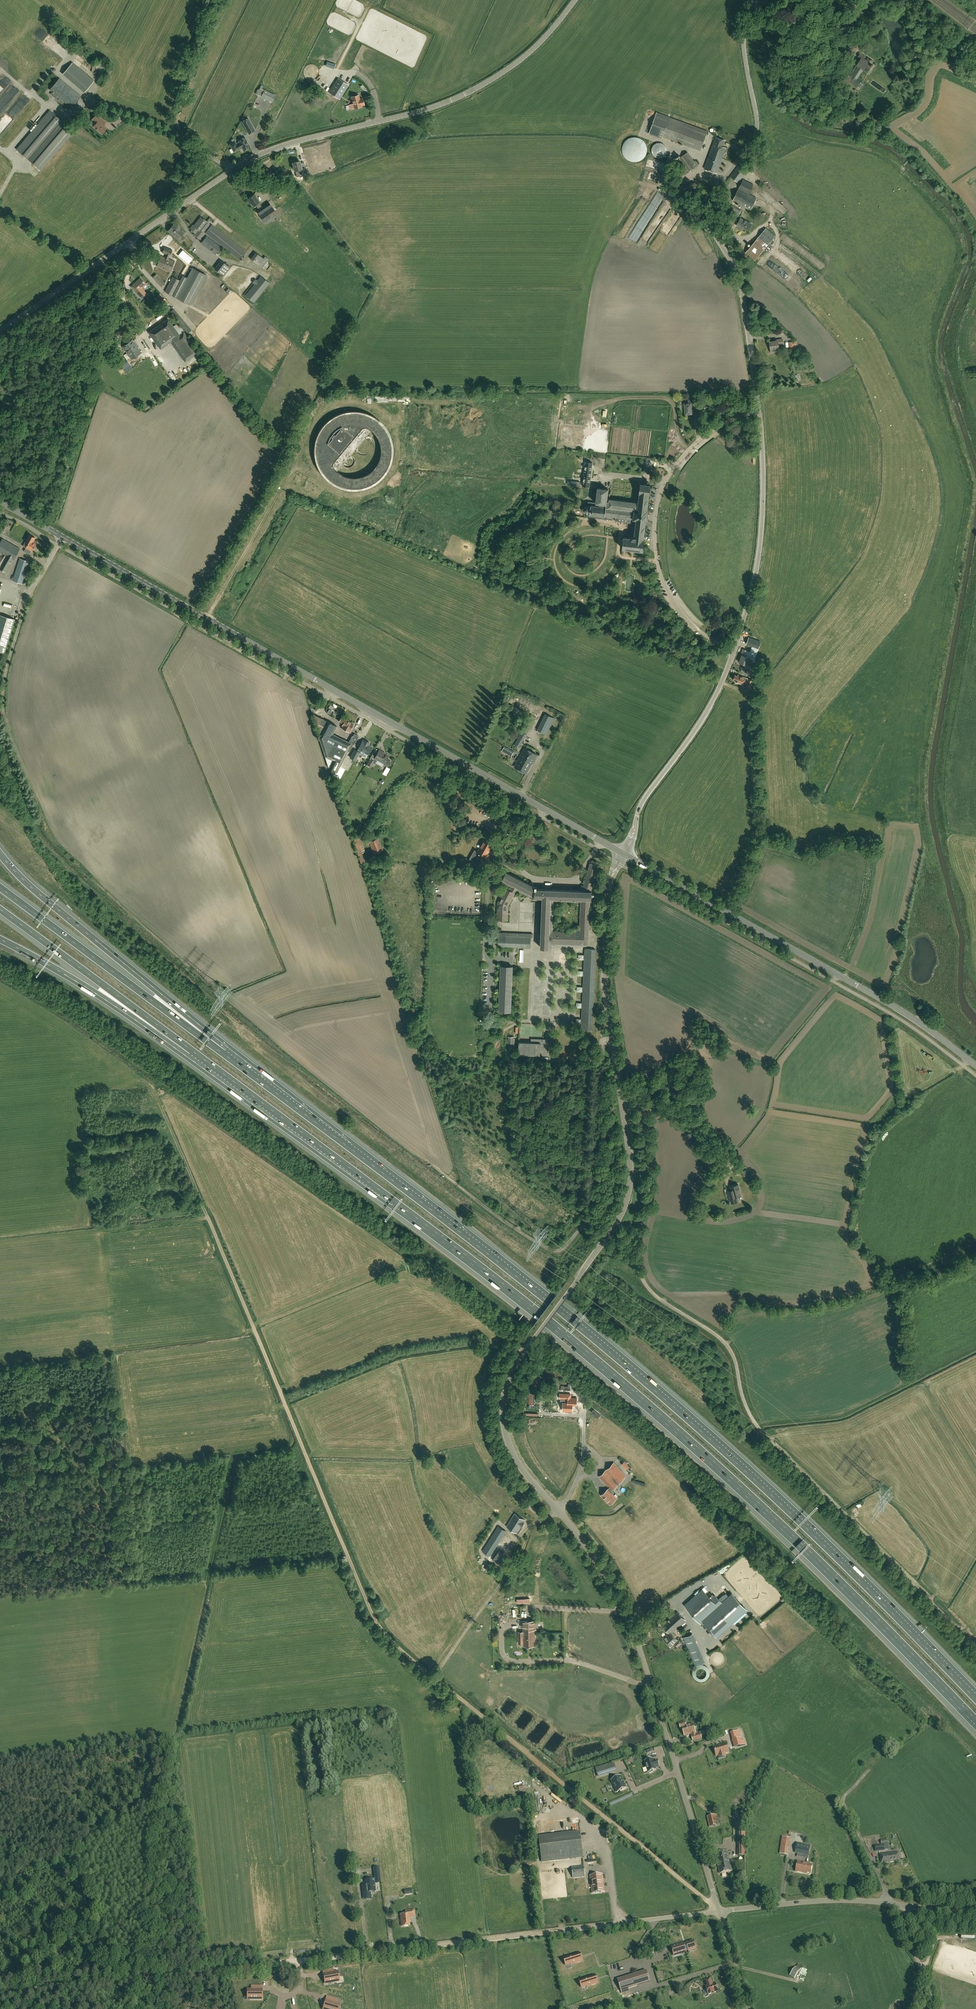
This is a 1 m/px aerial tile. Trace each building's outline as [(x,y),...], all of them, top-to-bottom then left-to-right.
[(846,81),(847,80),(857,87),(861,82),(856,79),(863,69),(865,67),(869,70),(871,66),(872,66),(873,64),(871,63),(873,61),(868,58),(866,60),(864,59),(865,56),(860,53),(858,56),(861,58),(856,65),(858,66),(852,76),(845,72),(844,74),(837,70),(835,75),(842,79),(846,81)] [(63,74),(83,94),(94,81),(73,62),(63,74)] [(807,76),(803,80),(810,87),(814,83),(807,76)] [(60,78),(50,89),(53,92),(51,94),(55,97),(55,96),(56,97),(57,96),(71,108),(81,97),(60,78)] [(349,85),(338,78),(329,93),(340,99),(349,85)] [(9,84),(5,81),(0,87),(0,91),(2,93),(9,84)] [(272,102),(275,95),(264,90),(260,88),(259,89),(258,89),(256,94),(272,102)] [(351,97),(353,104),(349,105),(350,109),(354,108),(362,107),(362,105),(364,105),(363,98),(360,99),(359,95),(351,97)] [(16,149),(27,158),(41,170),(74,131),(60,119),(50,110),(16,149)] [(662,139),(662,137),(700,151),(708,131),(670,117),(657,112),(648,134),(662,139)] [(107,122),(102,119),(97,114),(93,119),(97,123),(94,127),(102,134),(107,128),(104,125),(107,122)] [(248,118),(242,122),(249,134),(255,131),(248,118)] [(647,153),(647,149),(647,146),(645,143),(643,141),(641,139),(638,137),(634,137),(631,137),(628,138),(626,141),(624,143),(622,146),(622,149),(622,153),(624,156),(626,158),(628,160),(631,162),(634,162),(638,162),(641,160),(643,158),(645,156),(647,153)] [(725,141),(716,137),(704,168),(717,173),(726,148),(723,147),(725,141)] [(230,144),(234,152),(242,148),(244,151),(250,147),(245,138),(239,141),(239,142),(237,144),(235,141),(230,144)] [(652,149),(652,152),(653,154),(654,156),(656,157),(659,158),(661,158),(663,157),(665,155),(667,153),(667,150),(667,148),(665,146),(664,144),(661,143),(659,143),(656,143),(654,145),(653,147),(652,149)] [(682,170),(685,174),(698,164),(689,151),(676,161),(682,170)] [(300,161),(293,163),(295,171),(297,177),(307,174),(306,168),(301,169),(300,161)] [(738,166),(730,176),(738,183),(746,172),(738,166)] [(754,185),(743,179),(733,200),(751,209),(756,198),(749,194),(754,185)] [(289,193),(289,186),(277,185),(276,192),(289,193)] [(260,202),(254,194),(248,198),(254,206),(256,205),(258,209),(256,210),(265,222),(277,214),(269,201),(262,206),(259,203),(260,202)] [(731,205),(728,210),(738,216),(741,210),(731,205)] [(732,214),(727,221),(732,225),(737,217),(732,214)] [(203,232),(209,224),(207,223),(207,222),(204,219),(203,218),(203,219),(201,217),(194,226),(193,225),(190,229),(191,229),(191,230),(192,230),(196,233),(195,234),(200,239),(204,234),(203,232)] [(741,218),(737,225),(744,229),(745,228),(748,230),(752,224),(741,218)] [(174,224),(168,231),(181,242),(184,238),(181,235),(184,233),(179,229),(179,228),(179,227),(178,225),(176,225),(175,226),(174,224)] [(246,252),(212,224),(205,233),(240,260),(246,252)] [(776,236),(766,228),(746,252),(755,260),(776,236)] [(201,242),(215,253),(220,246),(206,235),(201,242)] [(166,254),(166,256),(169,257),(172,250),(165,247),(163,253),(166,254)] [(193,259),(183,250),(178,255),(188,264),(193,259)] [(263,258),(256,252),(251,259),(262,268),(269,259),(265,256),(263,258)] [(165,257),(161,256),(157,266),(164,269),(170,272),(175,261),(169,259),(169,257),(166,256),(165,257)] [(231,268),(221,260),(215,269),(224,276),(231,268)] [(206,275),(193,268),(187,278),(183,275),(180,280),(173,277),(165,292),(190,305),(206,275)] [(165,283),(156,274),(153,277),(161,287),(165,283)] [(254,284),(245,295),(254,302),(270,283),(261,276),(257,280),(255,279),(252,282),(254,284)] [(136,284),(132,287),(142,298),(147,293),(142,288),(146,284),(141,278),(135,283),(136,284)] [(162,296),(157,301),(161,305),(167,300),(162,296)] [(191,330),(185,323),(174,308),(170,311),(181,326),(187,333),(191,330)] [(169,343),(171,342),(185,362),(199,353),(187,336),(184,331),(179,335),(168,319),(157,327),(169,343)] [(169,343),(157,327),(149,332),(161,349),(169,343)] [(770,349),(771,352),(775,351),(774,348),(779,347),(778,343),(783,343),(783,339),(774,340),(775,341),(769,342),(770,349)] [(123,347),(132,359),(141,353),(133,340),(123,347)] [(798,341),(797,341),(789,342),(790,352),(800,350),(799,345),(798,346),(798,341)] [(132,367),(127,360),(121,364),(126,372),(132,367)] [(684,403),(685,415),(692,414),(692,409),(695,408),(694,398),(688,399),(688,403),(684,403)] [(376,421),(370,418),(364,416),(358,414),(351,414),(345,415),(339,418),(333,421),(328,425),(324,429),(321,435),(318,441),(317,447),(316,453),(317,460),(319,466),(322,471),(325,477),(330,481),(335,485),(341,488),(347,489),(353,490),(359,490),(365,489),(371,487),(376,484),(381,480),(385,475),(388,470),(390,464),(392,458),(392,452),(392,446),(391,440),(388,435),(385,430),(381,425),(376,421)] [(652,462),(645,461),(643,473),(651,474),(652,462)] [(586,462),(583,486),(589,487),(592,463),(586,462)] [(588,507),(586,506),(585,507),(584,508),(583,509),(584,511),(585,512),(587,512),(586,516),(600,518),(600,519),(604,519),(604,518),(607,519),(607,516),(615,517),(615,520),(630,522),(631,519),(633,519),(636,519),(634,537),(633,538),(624,537),(622,548),(630,549),(636,550),(643,551),(645,540),(644,539),(646,522),(646,523),(647,519),(648,519),(648,514),(647,514),(648,511),(647,510),(649,495),(650,495),(651,485),(640,484),(639,494),(640,494),(639,502),(609,499),(609,500),(607,499),(608,489),(597,488),(597,493),(595,493),(594,494),(593,497),(595,498),(596,498),(596,503),(588,502),(588,507)] [(36,538),(29,535),(23,546),(25,547),(24,551),(29,554),(31,550),(32,551),(36,543),(33,542),(36,538)] [(0,567),(0,569),(5,572),(12,559),(13,560),(20,549),(2,539),(0,543),(0,552),(6,556),(0,567)] [(20,558),(13,581),(22,584),(29,561),(20,558)] [(21,602),(22,597),(20,597),(21,592),(7,588),(3,599),(12,601),(12,599),(21,602)] [(0,615),(0,651),(5,652),(15,619),(0,615)] [(758,648),(761,642),(753,639),(751,646),(752,646),(749,655),(746,654),(747,650),(744,649),(741,656),(742,656),(740,662),(743,664),(742,668),(741,670),(744,672),(744,673),(749,675),(751,671),(749,671),(751,666),(747,664),(749,658),(754,660),(754,659),(758,648)] [(745,678),(738,675),(738,676),(735,675),(734,679),(736,680),(735,681),(744,685),(746,686),(745,687),(750,689),(752,684),(751,683),(753,680),(745,677),(745,678)] [(554,718),(545,713),(537,730),(547,735),(554,718)] [(337,726),(313,714),(320,738),(319,739),(328,767),(336,772),(347,751),(349,752),(353,744),(354,745),(359,736),(354,734),(353,736),(352,736),(349,742),(333,734),(337,726)] [(522,730),(527,734),(534,721),(536,717),(532,715),(530,719),(529,718),(522,730)] [(342,728),(341,729),(345,731),(346,730),(349,732),(350,730),(351,728),(352,728),(354,725),(353,724),(345,719),(341,717),(339,721),(342,723),(342,722),(343,723),(342,725),(343,725),(341,727),(342,728)] [(522,731),(514,744),(519,747),(527,734),(522,731)] [(363,741),(358,748),(357,751),(354,749),(350,757),(355,760),(361,750),(368,754),(372,747),(366,744),(366,743),(363,741)] [(505,747),(503,751),(512,756),(514,752),(505,747)] [(526,748),(515,767),(526,773),(537,754),(526,748)] [(390,762),(386,759),(388,756),(382,753),(383,752),(379,750),(374,760),(375,761),(374,763),(375,764),(378,759),(384,763),(383,764),(387,767),(390,762)] [(371,767),(374,763),(375,761),(374,760),(371,758),(366,766),(370,768),(371,767)] [(361,863),(366,862),(363,852),(365,851),(360,836),(353,838),(358,854),(361,863)] [(369,841),(370,844),(374,853),(374,854),(383,851),(378,838),(369,841)] [(493,845),(484,840),(478,851),(475,850),(469,862),(471,863),(469,867),(475,871),(483,859),(486,860),(489,854),(488,853),(493,845)] [(506,872),(501,881),(512,887),(510,890),(505,888),(498,903),(497,920),(508,920),(508,906),(517,889),(532,897),(532,900),(543,900),(541,947),(552,948),(552,943),(588,945),(590,899),(592,899),(592,891),(591,891),(598,865),(597,865),(598,862),(592,860),(592,863),(590,863),(582,891),(537,889),(537,887),(536,886),(535,887),(506,872)] [(499,932),(499,935),(498,946),(530,947),(531,937),(533,937),(533,934),(499,932)] [(596,950),(585,949),(582,1029),(592,1030),(596,950)] [(511,1012),(512,972),(513,966),(501,965),(499,1012),(511,1012)] [(228,1050),(233,1044),(220,1034),(218,1037),(224,1042),(221,1045),(228,1050)] [(531,1042),(521,1042),(519,1042),(518,1054),(548,1055),(549,1039),(543,1039),(531,1038),(531,1042)] [(313,1107),(311,1110),(323,1119),(325,1116),(313,1107)] [(738,1184),(730,1186),(733,1194),(729,1195),(731,1203),(738,1201),(737,1196),(741,1195),(738,1184)] [(366,1185),(364,1188),(376,1195),(377,1192),(366,1185)] [(585,1320),(583,1322),(597,1335),(599,1333),(585,1320)] [(570,1398),(571,1394),(559,1393),(559,1398),(561,1398),(561,1402),(563,1402),(563,1409),(572,1409),(573,1402),(570,1402),(570,1398)] [(593,1409),(591,1412),(598,1418),(601,1415),(593,1409)] [(654,1413),(652,1415),(665,1426),(667,1424),(654,1413)] [(614,1462),(606,1470),(619,1483),(626,1476),(614,1462)] [(619,1483),(606,1470),(599,1476),(610,1489),(612,1490),(619,1483)] [(612,1490),(610,1489),(608,1491),(607,1489),(601,1495),(610,1505),(617,1498),(616,1497),(616,1498),(615,1499),(613,1496),(614,1495),(613,1494),(614,1492),(612,1490)] [(515,1513),(506,1526),(516,1533),(520,1526),(521,1527),(524,1522),(523,1522),(525,1519),(515,1513)] [(482,1551),(490,1556),(506,1531),(498,1526),(482,1551)] [(494,1560),(502,1564),(506,1555),(498,1552),(494,1560)] [(729,1563),(722,1571),(726,1574),(732,1567),(729,1563)] [(732,1593),(722,1603),(715,1595),(711,1599),(702,1589),(685,1605),(701,1623),(703,1621),(717,1636),(747,1610),(732,1593)] [(893,1605),(895,1603),(886,1593),(884,1595),(893,1605)] [(685,1620),(678,1611),(662,1625),(670,1633),(667,1635),(666,1634),(663,1637),(671,1647),(674,1643),(677,1647),(682,1643),(678,1639),(677,1639),(675,1636),(676,1635),(672,1632),(685,1620)] [(536,1620),(521,1621),(521,1627),(523,1627),(523,1632),(518,1632),(519,1636),(523,1636),(523,1646),(535,1645),(535,1629),(536,1629),(536,1620)] [(692,1634),(684,1637),(688,1647),(696,1644),(692,1634)] [(696,1644),(688,1647),(695,1662),(703,1659),(696,1644)] [(685,1722),(679,1723),(681,1728),(682,1728),(685,1735),(693,1733),(693,1736),(692,1736),(693,1740),(702,1738),(700,1733),(696,1735),(695,1732),(693,1724),(686,1726),(685,1722)] [(741,1737),(734,1740),(735,1744),(738,1743),(739,1746),(746,1744),(745,1740),(742,1741),(741,1737)] [(726,1745),(714,1748),(717,1756),(728,1753),(726,1745)] [(652,1759),(645,1762),(648,1772),(649,1772),(650,1773),(653,1772),(652,1771),(656,1770),(655,1768),(659,1767),(657,1760),(653,1762),(652,1759)] [(616,1768),(614,1762),(595,1768),(597,1774),(616,1768)] [(621,1775),(611,1780),(617,1793),(627,1788),(621,1775)] [(550,1785),(546,1788),(552,1794),(555,1790),(550,1785)] [(708,1817),(710,1827),(716,1825),(715,1822),(718,1821),(716,1815),(708,1817)] [(578,1822),(575,1823),(574,1819),(571,1820),(574,1829),(580,1827),(578,1822)] [(542,1861),(583,1856),(580,1834),(539,1838),(542,1861)] [(783,1837),(781,1845),(789,1847),(790,1838),(783,1837)] [(795,1853),(808,1855),(810,1845),(797,1842),(795,1853)] [(727,1851),(716,1854),(720,1873),(732,1871),(727,1851)] [(899,1860),(898,1853),(880,1855),(881,1863),(899,1860)] [(802,1872),(802,1871),(810,1873),(811,1871),(812,1871),(812,1868),(811,1868),(812,1865),(807,1864),(807,1863),(798,1861),(796,1871),(802,1872)] [(585,1876),(583,1866),(572,1867),(573,1878),(585,1876)] [(591,1882),(586,1882),(587,1888),(592,1887),(592,1893),(604,1892),(602,1874),(590,1876),(591,1882)] [(367,1884),(363,1885),(364,1892),(364,1896),(371,1895),(371,1891),(376,1891),(374,1878),(366,1879),(367,1884)] [(406,1914),(400,1914),(402,1926),(409,1925),(409,1917),(415,1916),(414,1909),(406,1910),(406,1914)] [(686,1941),(673,1945),(676,1955),(689,1951),(689,1950),(691,1950),(699,1947),(696,1939),(688,1941),(686,1942),(686,1941)] [(573,1963),(584,1959),(581,1951),(565,1956),(567,1962),(572,1960),(573,1963)] [(800,1970),(800,1969),(796,1967),(790,1975),(794,1978),(800,1970)] [(325,1974),(323,1974),(325,1983),(339,1981),(337,1972),(333,1972),(332,1969),(325,1970),(325,1974)] [(625,1989),(650,1981),(646,1970),(618,1979),(622,1993),(626,1992),(625,1989)] [(597,1983),(594,1975),(578,1979),(580,1985),(585,1984),(586,1986),(597,1983)] [(706,1987),(708,1994),(718,1991),(716,1984),(712,1985),(711,1983),(712,1983),(711,1978),(704,1980),(707,1986),(706,1987)] [(248,1989),(248,1999),(262,1999),(262,1990),(260,1990),(260,1986),(252,1986),(252,1989),(248,1989)] [(324,2008),(339,2008),(340,2004),(336,2003),(337,2000),(330,1997),(329,2001),(326,2000),(324,2008)]
